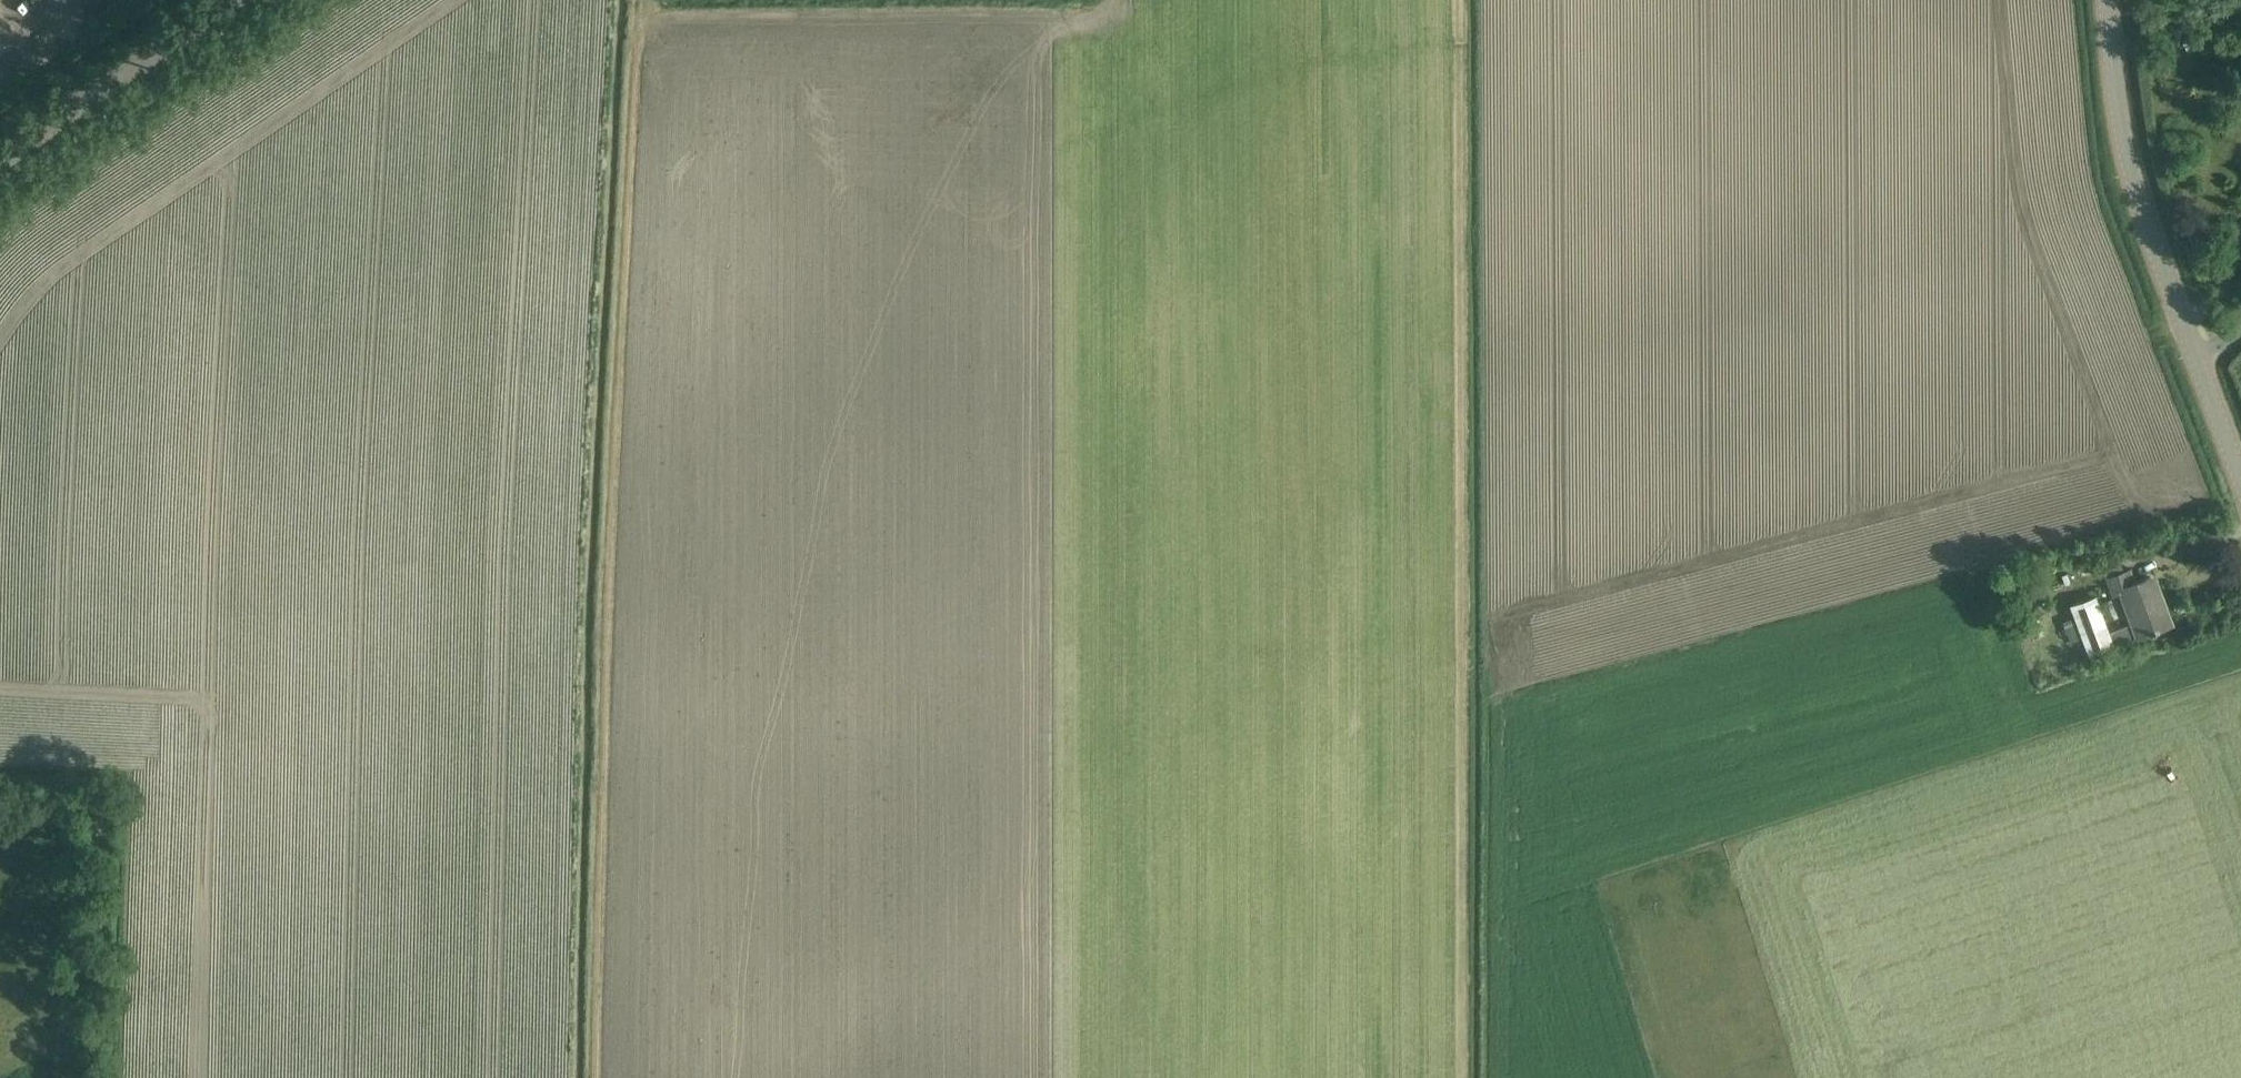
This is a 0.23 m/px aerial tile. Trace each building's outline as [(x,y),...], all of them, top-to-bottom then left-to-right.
[(2115,644),(2137,636),(2138,637),(2173,624),(2163,596),(2158,598),(2150,576),(2134,582),(2130,570),(2107,578),(2113,595),(2121,592),(2133,624),(2111,633),(2098,596),(2072,605),(2076,617),(2062,621),(2070,643),(2084,639),(2091,657),(2117,647),(2115,644)] [(2119,617),(2112,598),(2102,601),(2109,620),(2119,617)]
